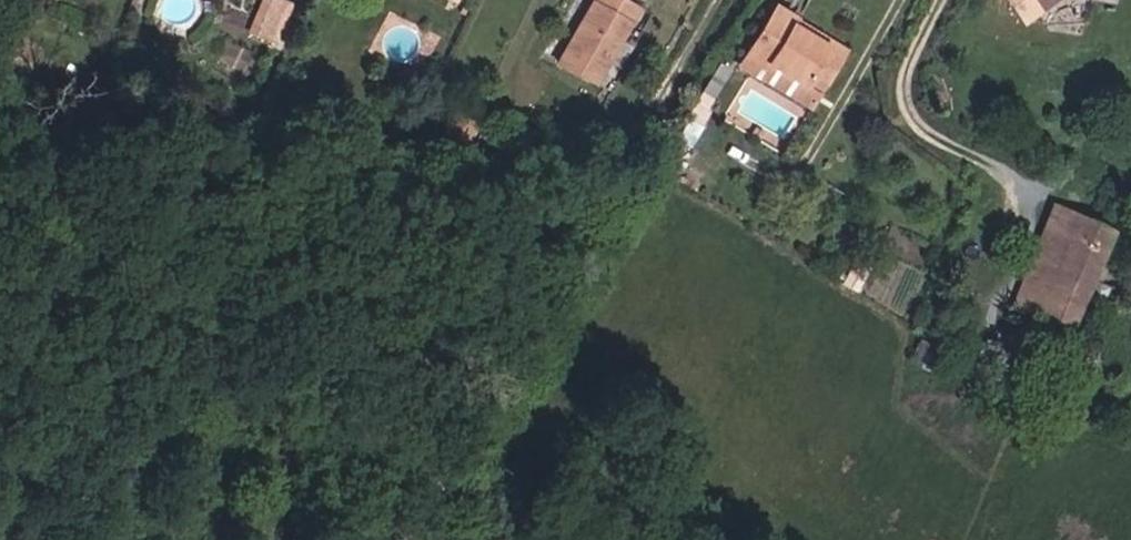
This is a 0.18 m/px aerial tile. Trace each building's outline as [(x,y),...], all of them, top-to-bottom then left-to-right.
[(456,11),(462,0),(431,0),(456,11)] [(624,42),(642,14),(618,0),(602,0),(562,65),(597,87),(612,62),(626,70),(638,50),(624,42)] [(1049,8),(1059,0),(1042,0),(1049,8)] [(265,1),(252,30),(272,40),(285,10),(265,1)] [(824,84),(832,65),(840,44),(789,20),(778,14),(763,8),(735,72),(747,77),(760,82),(762,74),(802,94),(808,78),(824,84)] [(1074,193),(1023,299),(1084,323),(1130,229),(1130,225),(1074,193)]
